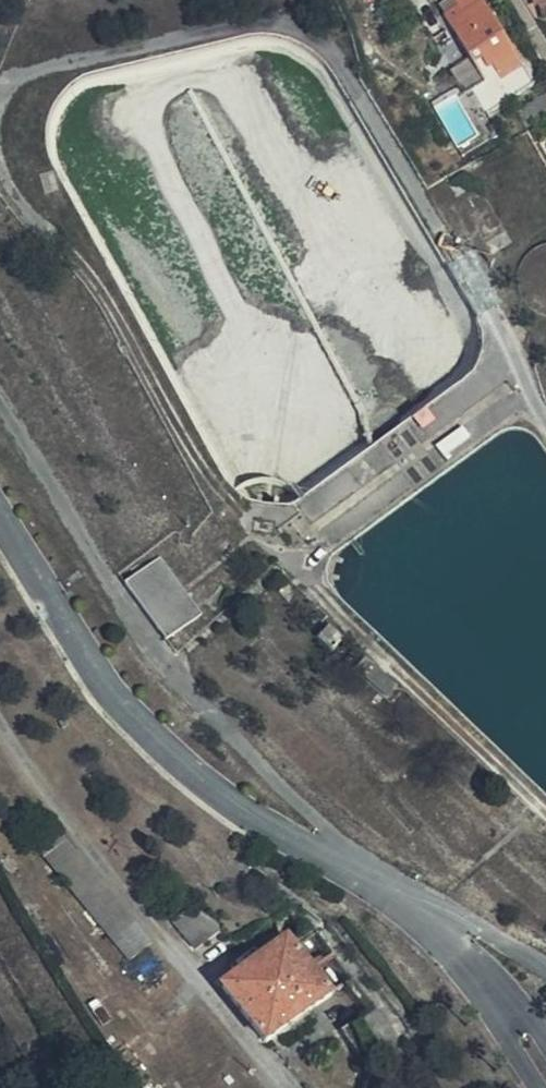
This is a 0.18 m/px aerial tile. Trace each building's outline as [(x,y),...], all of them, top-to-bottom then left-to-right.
[(466,91),(468,96),(465,99),(478,119),(510,100),(534,86),(482,0),(455,0),(458,6),(446,14),(486,80),(466,91)] [(545,245),(543,245),(540,246),(537,248),(532,251),(528,255),(523,262),(520,269),(520,278),(521,290),(526,301),(537,311),(545,314),(545,245)] [(500,363),(509,356),(497,340),(489,345),(500,363)] [(200,615),(160,556),(130,578),(124,582),(165,639),(175,632),(200,615)] [(279,596),(291,607),(280,594),(279,596)] [(346,646),(333,634),(324,644),(337,656),(346,646)] [(394,690),(364,662),(357,669),(387,697),(394,690)] [(49,806),(28,822),(130,949),(152,933),(49,806)] [(192,900),(210,902),(201,892),(192,900)] [(225,919),(210,902),(192,900),(174,915),(197,941),(225,919)] [(328,991),(326,989),(285,938),(225,985),(267,1038),(328,991)]
